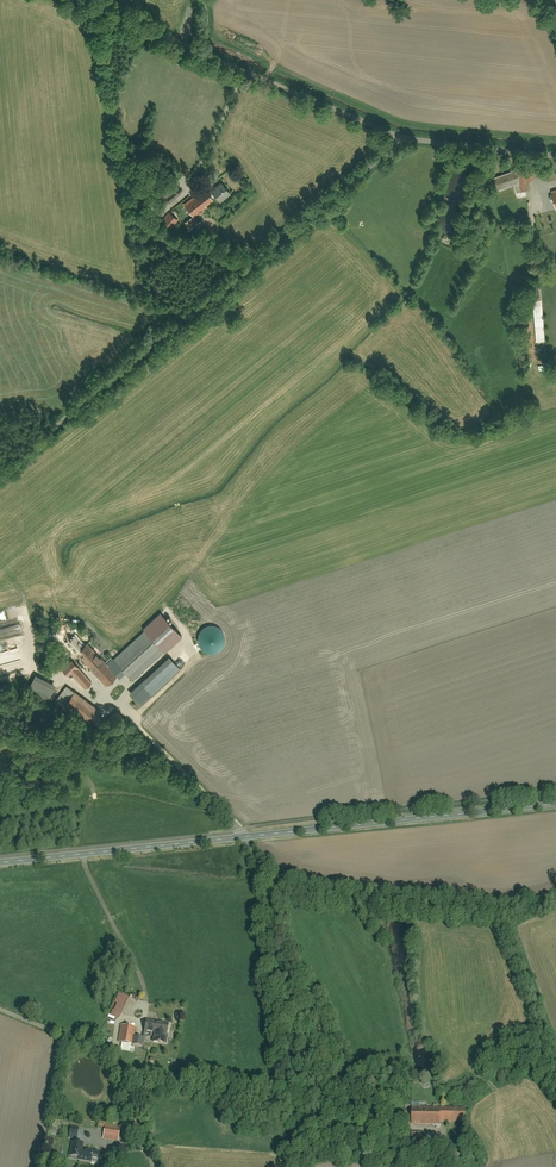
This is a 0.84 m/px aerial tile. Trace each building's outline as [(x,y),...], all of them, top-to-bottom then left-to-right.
[(528,189),(526,183),(528,182),(523,167),(493,178),(498,193),(514,187),(516,194),(528,189)] [(211,189),(221,202),(232,193),(222,181),(211,189)] [(165,197),(170,204),(184,193),(179,186),(165,197)] [(184,205),(194,217),(215,201),(205,188),(184,205)] [(161,222),(172,230),(179,220),(168,213),(161,222)] [(192,218),(185,224),(190,229),(196,223),(192,218)] [(534,307),(537,327),(545,327),(543,306),(534,307)] [(145,631),(115,659),(135,681),(165,652),(145,631)] [(91,640),(77,651),(107,685),(121,672),(91,640)] [(172,658),(144,684),(153,694),(181,668),(172,658)] [(94,682),(80,668),(81,667),(73,659),(61,670),(70,678),(72,675),(87,689),(94,682)] [(68,686),(58,700),(95,726),(105,711),(68,686)] [(113,1010),(111,1016),(120,1020),(122,1014),(113,1010)] [(146,1038),(153,1039),(152,1044),(166,1045),(166,1041),(169,1041),(172,1019),(148,1016),(146,1038)] [(121,1026),(119,1043),(132,1044),(132,1046),(141,1047),(142,1037),(135,1036),(136,1028),(121,1026)] [(414,1111),(414,1128),(443,1127),(442,1122),(469,1122),(469,1107),(442,1107),(442,1110),(414,1111)] [(120,1142),(122,1127),(97,1123),(96,1131),(104,1132),(103,1139),(120,1142)] [(75,1130),(72,1142),(89,1145),(91,1133),(75,1130)] [(446,1138),(437,1151),(453,1161),(462,1148),(446,1138)] [(81,1148),(79,1160),(100,1163),(102,1151),(81,1148)]
